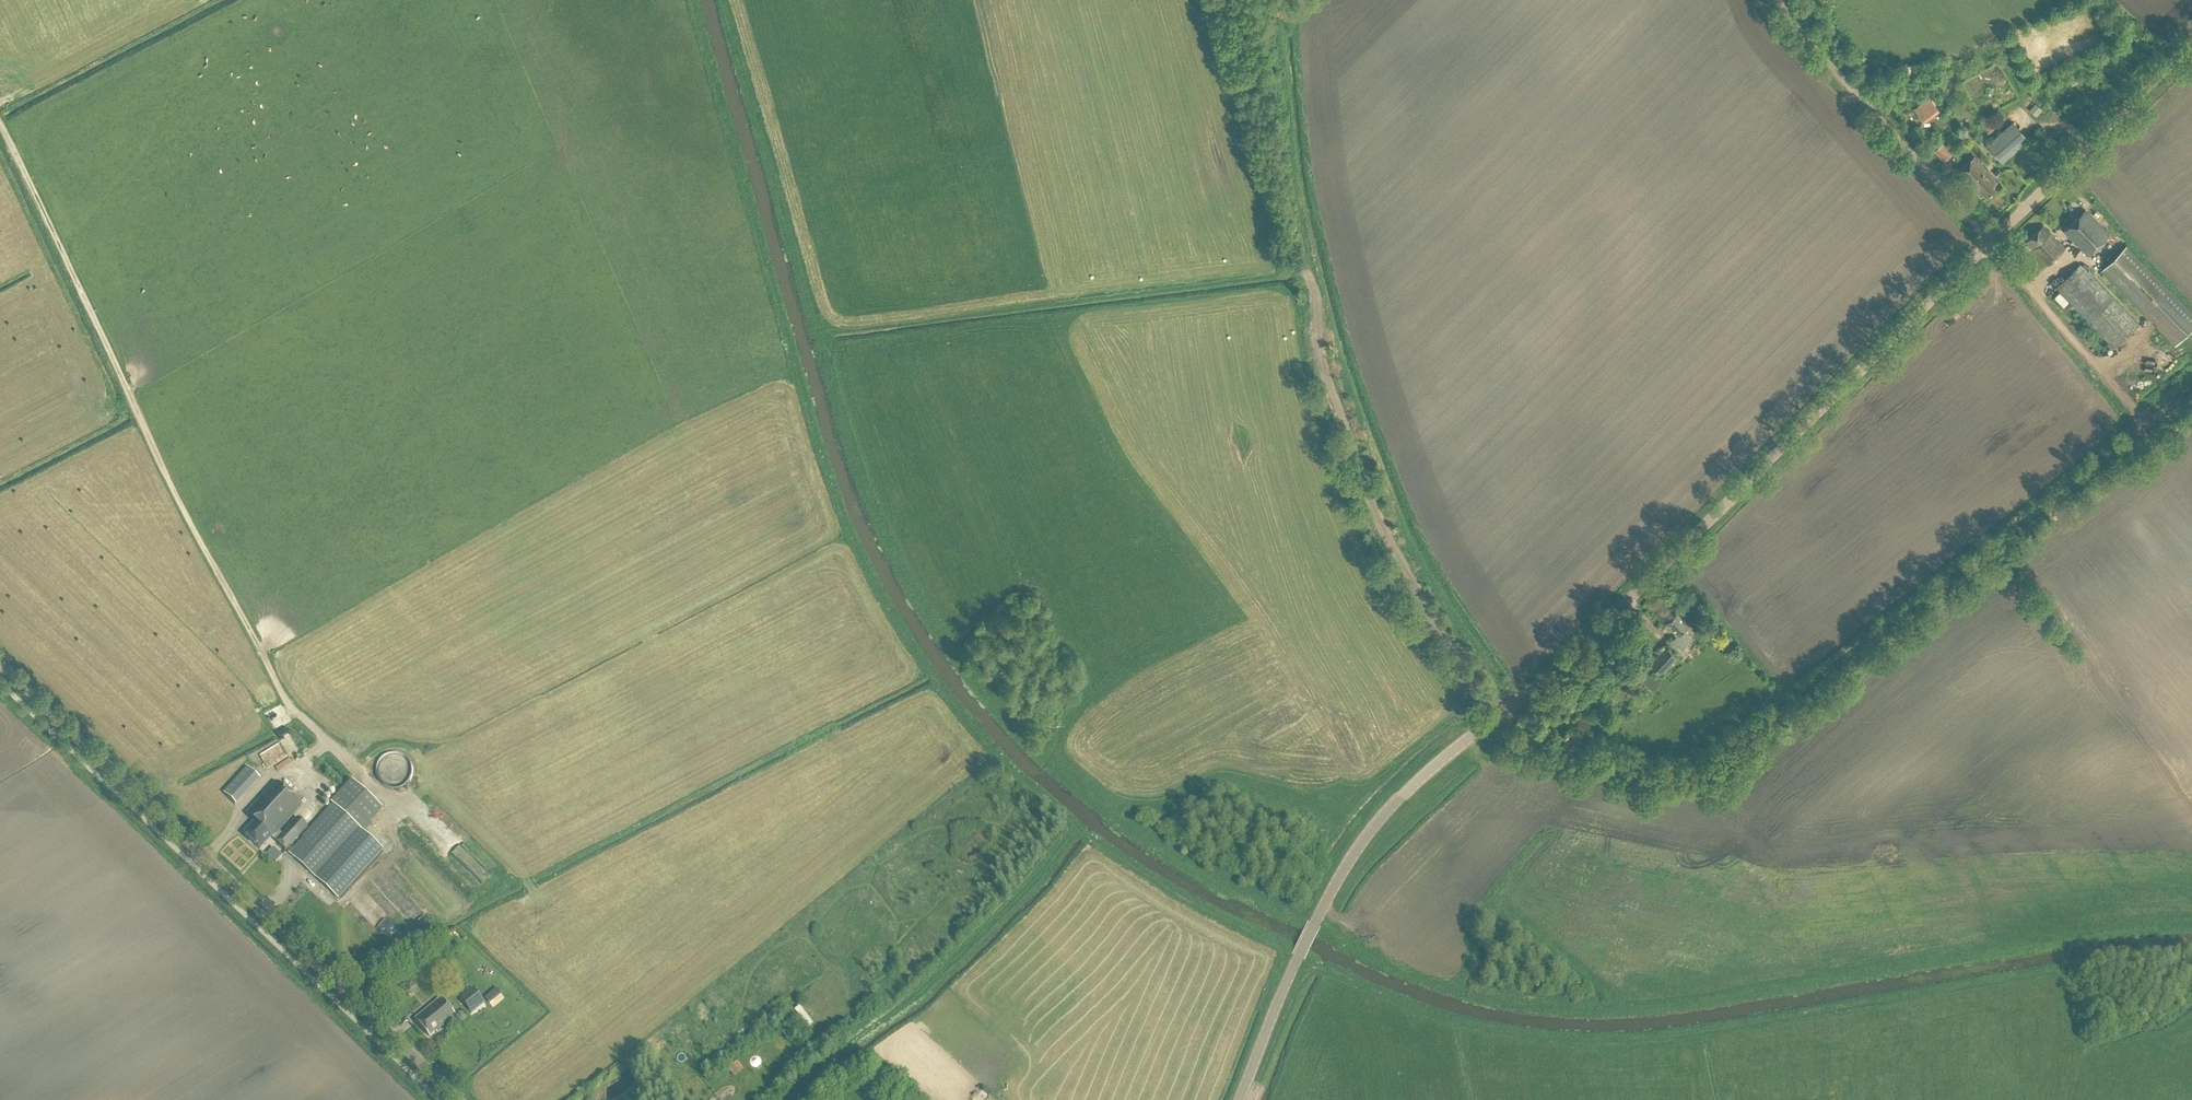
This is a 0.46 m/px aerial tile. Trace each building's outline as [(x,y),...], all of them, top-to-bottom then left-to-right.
[(1923,125),(1937,121),(1934,107),(1919,111),(1923,125)] [(2014,121),(1985,146),(2001,164),(2029,139),(2014,121)] [(1946,141),(1934,151),(1943,161),(1955,151),(1946,141)] [(1996,181),(1973,155),(1956,171),(1968,184),(1969,183),(1974,188),(1972,189),(1979,196),(1983,193),(1985,195),(1994,187),(1992,185),(1996,181)] [(1999,168),(1994,172),(1997,176),(2002,172),(1999,168)] [(2064,231),(2088,256),(2110,235),(2085,210),(2064,231)] [(2042,223),(2025,239),(2048,262),(2064,246),(2042,223)] [(2101,270),(2145,314),(2153,322),(2175,344),(2191,327),(2191,310),(2171,289),(2127,244),(2101,270)] [(2139,324),(2081,263),(2056,286),(2115,348),(2139,324)] [(2022,289),(2018,293),(2023,299),(2028,295),(2022,289)] [(2149,330),(2139,332),(2141,339),(2151,337),(2149,330)] [(1692,638),(1688,634),(1684,629),(1694,620),(1685,611),(1680,615),(1677,611),(1667,620),(1679,633),(1670,642),(1674,647),(1678,644),(1681,648),(1692,638)] [(1666,646),(1650,663),(1661,674),(1677,657),(1666,646)] [(1637,676),(1653,691),(1661,683),(1645,668),(1637,676)] [(277,732),(285,728),(274,711),(267,716),(277,732)] [(265,769),(285,757),(279,748),(259,760),(265,769)] [(236,806),(260,780),(247,768),(223,794),(236,806)] [(330,803),(361,831),(382,809),(351,780),(330,803)] [(299,806),(274,783),(245,815),(253,823),(242,835),(257,848),(268,837),(270,838),(299,806)] [(274,841),(328,891),(338,901),(382,852),(332,805),(291,850),(287,846),(306,826),(296,817),(274,841)] [(472,988),(459,999),(472,1015),(485,1004),(472,988)] [(493,1003),(487,996),(484,999),(490,1005),(493,1003)] [(455,1018),(439,999),(415,1020),(429,1036),(435,1031),(437,1034),(455,1018)]
